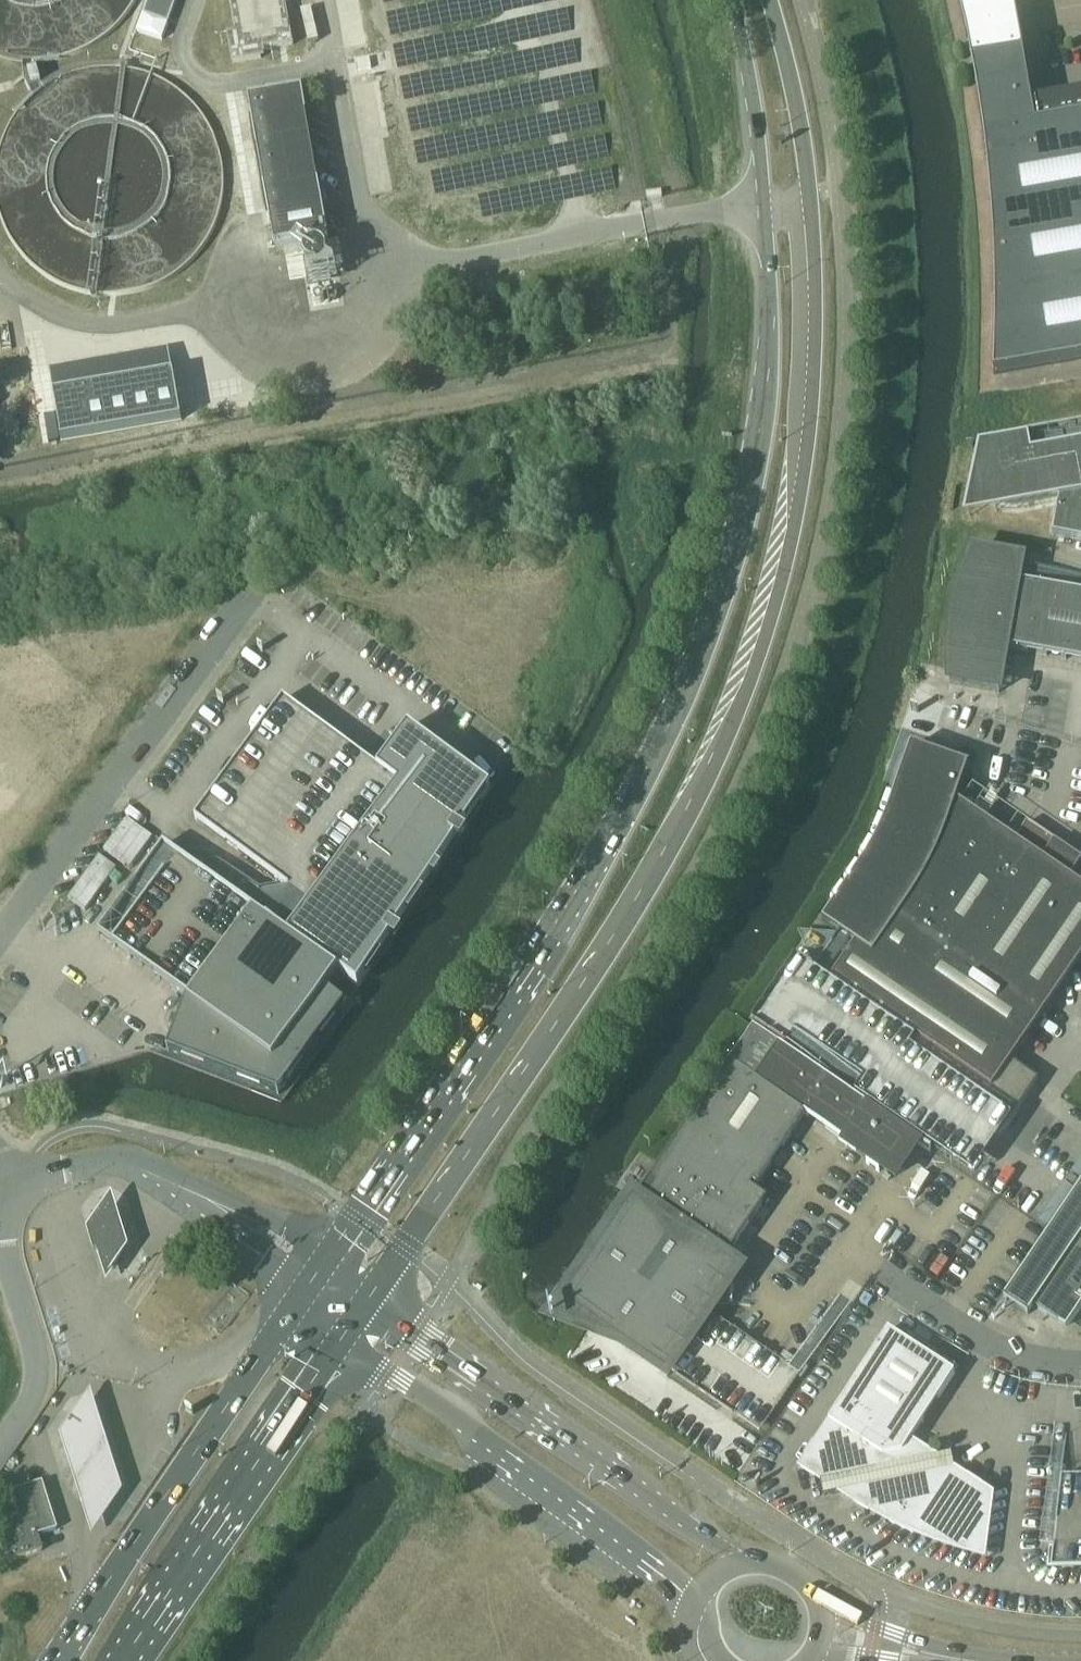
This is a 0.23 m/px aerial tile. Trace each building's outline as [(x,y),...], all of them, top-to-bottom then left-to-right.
[(143,16),(168,25),(177,0),(149,0),(143,16)] [(235,34),(228,36),(233,64),(261,59),(260,51),(293,45),(285,0),(229,0),(235,34)] [(966,40),(977,38),(978,43),(989,41),(988,36),(1019,31),(1015,7),(1056,0),(957,0),(966,40)] [(143,16),(137,32),(162,41),(168,25),(143,16)] [(986,161),(986,162),(993,233),(995,305),(993,376),(1080,361),(1080,95),(1032,104),(1028,81),(997,86),(996,81),(985,83),(985,88),(976,90),(980,114),(983,138),(986,161)] [(296,119),(306,117),(302,92),(249,101),(275,248),(328,238),(318,184),(308,186),(296,119)] [(661,192),(646,195),(647,200),(662,198),(661,192)] [(169,352),(48,373),(61,442),(181,421),(169,352)] [(1028,438),(978,447),(963,519),(1018,509),(1059,501),(1053,537),(1080,542),(1080,445),(1031,454),(1028,438)] [(1006,659),(1007,650),(1080,663),(1080,595),(1019,584),(1023,562),(972,553),(964,574),(958,595),(953,617),(950,639),(948,662),(949,684),(1000,693),(1004,670),(1010,671),(1012,660),(1006,659)] [(267,920),(266,921),(339,975),(357,988),(490,789),(408,728),(378,770),(283,700),(195,820),(311,905),(288,935),(267,920)] [(957,802),(969,768),(911,748),(888,812),(881,831),(872,849),(862,866),(822,924),(855,946),(831,982),(918,1041),(911,1052),(909,1051),(915,1042),(796,961),(752,1027),(973,1176),(1000,1137),(1001,1137),(1007,1128),(1038,1082),(1011,1063),(1080,960),(1080,887),(1071,880),(1080,865),(1080,860),(1027,823),(1014,842),(957,802)] [(339,975),(266,921),(164,846),(98,935),(187,1000),(167,1052),(278,1096),(345,1005),(327,991),(339,975)] [(868,1166),(877,1171),(879,1168),(894,1178),(917,1144),(930,1153),(932,1152),(753,1030),(637,1202),(634,1200),(562,1305),(667,1377),(710,1314),(708,1313),(712,1301),(714,1301),(714,1304),(728,1305),(729,1291),(717,1290),(728,1264),(725,1262),(766,1201),(750,1190),(753,1186),(756,1188),(804,1117),(871,1162),(868,1166)] [(1077,1180),(1070,1175),(1065,1183),(1072,1187),(1077,1180)] [(1003,1299),(1028,1316),(1034,1307),(1065,1328),(1080,1305),(1080,1302),(1076,1298),(1080,1290),(1080,1185),(1003,1299)] [(963,1552),(983,1557),(991,1496),(951,1469),(938,1472),(935,1459),(910,1443),(955,1374),(888,1331),(799,1467),(823,1482),(821,1483),(823,1497),(840,1494),(866,1510),(889,1522),(913,1533),(938,1543),(963,1552)] [(88,1388),(57,1433),(90,1535),(122,1490),(88,1388)] [(1061,1479),(1052,1567),(1080,1566),(1080,1478),(1061,1479)] [(14,1509),(0,1513),(0,1531),(10,1562),(41,1552),(36,1537),(55,1531),(40,1483),(9,1493),(14,1509)]
